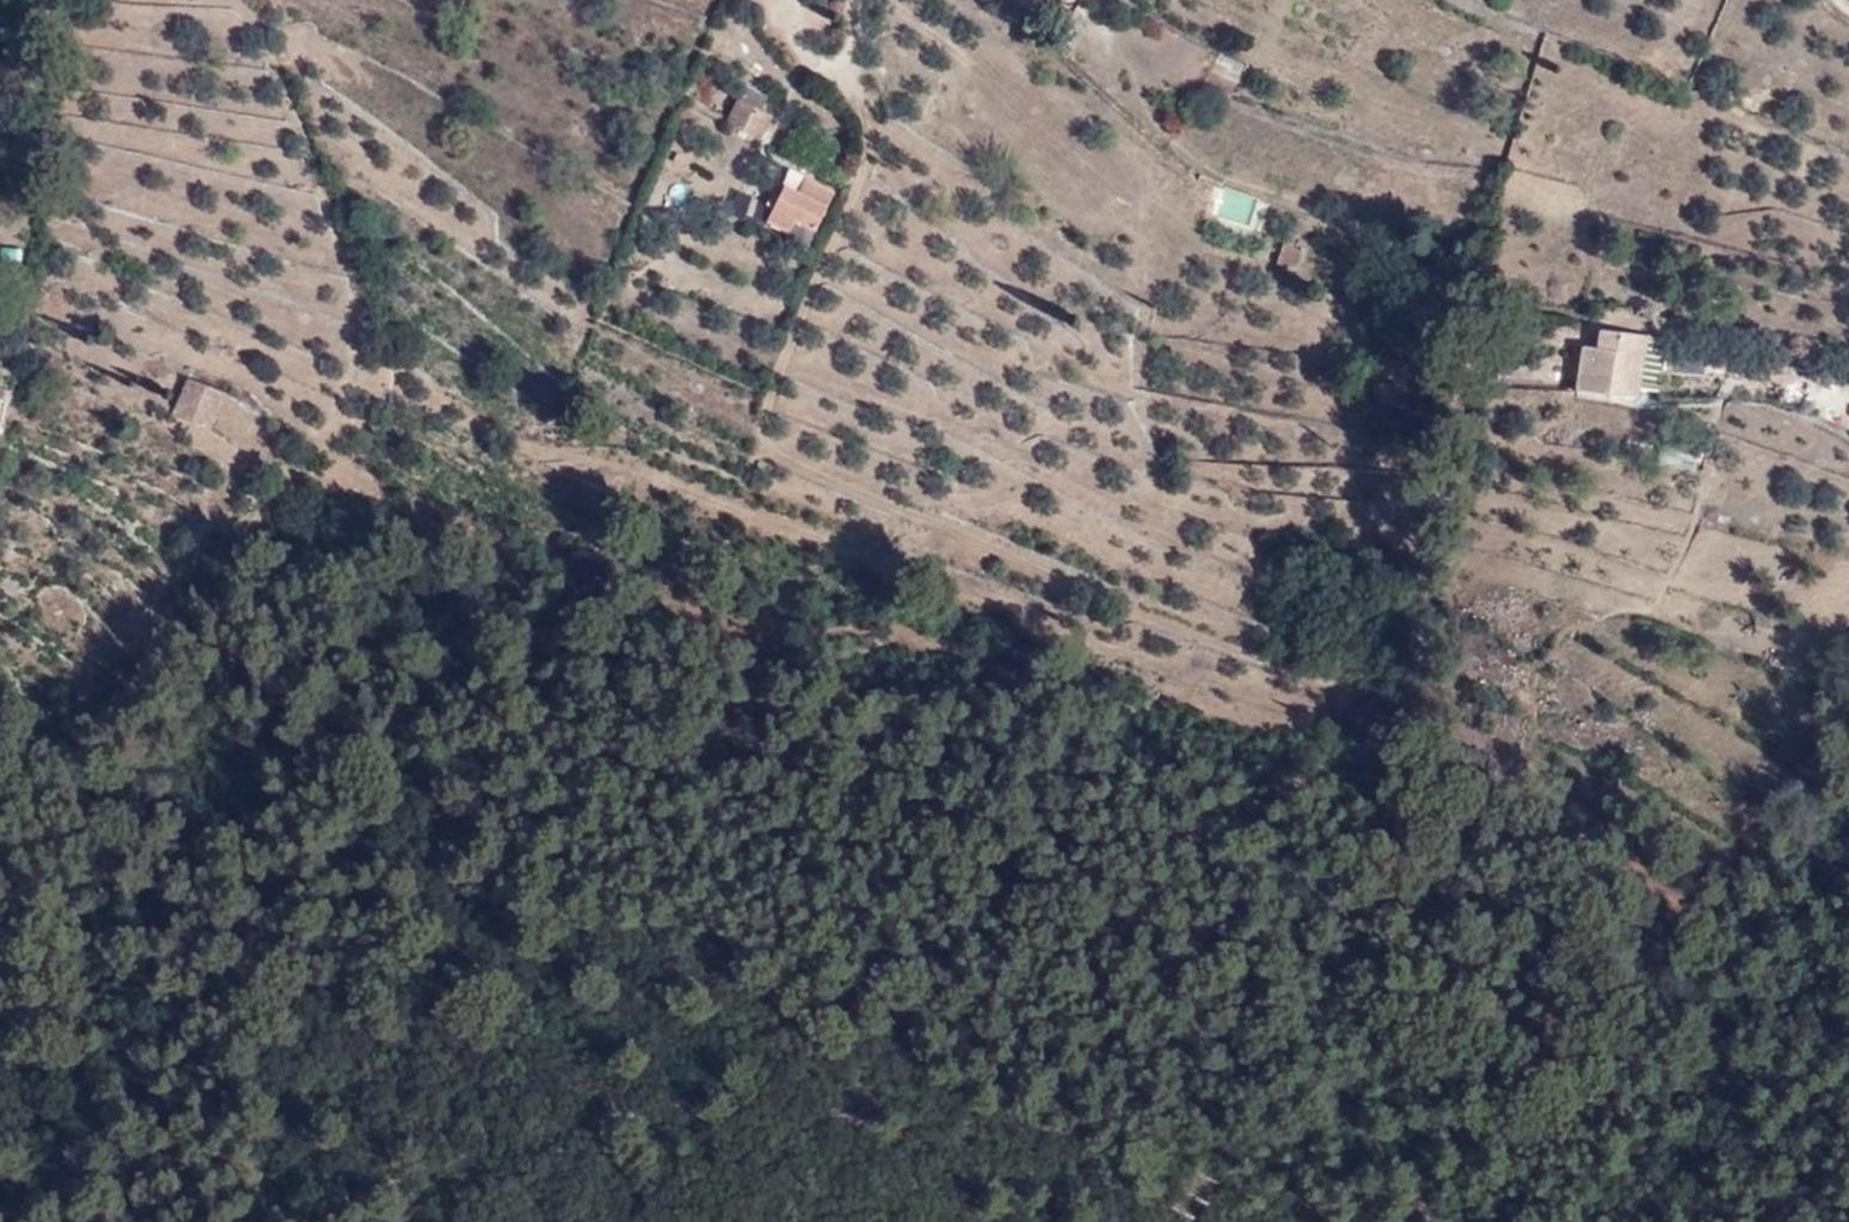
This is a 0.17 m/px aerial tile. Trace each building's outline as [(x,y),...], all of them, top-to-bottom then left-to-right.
[(756,140),(768,119),(733,99),(720,122),(756,140)] [(810,230),(829,193),(800,178),(794,192),(781,185),(761,223),(783,234),(790,220),(810,230)] [(728,210),(756,222),(764,202),(737,191),(728,210)] [(1297,250),(1278,241),(1271,262),(1291,268),(1297,250)] [(1602,328),(1600,345),(1584,344),(1579,388),(1639,395),(1646,333),(1602,328)] [(1659,334),(1646,333),(1639,395),(1652,397),(1659,334)] [(212,428),(228,390),(191,375),(176,414),(212,428)]
